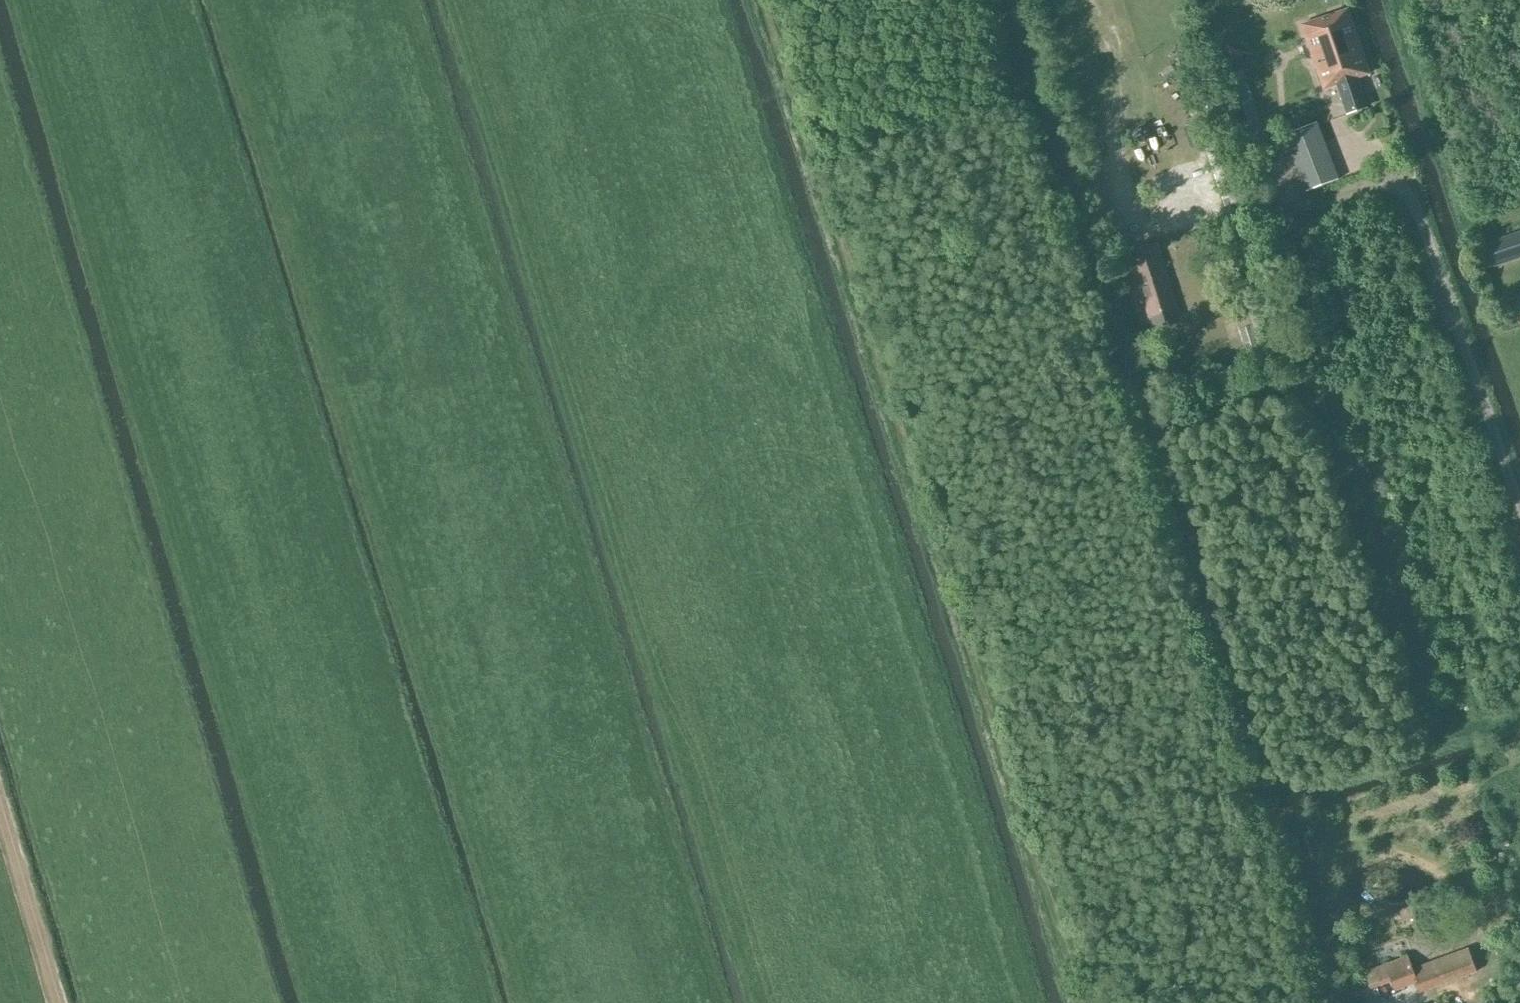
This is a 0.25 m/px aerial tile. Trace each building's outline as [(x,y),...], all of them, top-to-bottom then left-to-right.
[(1302,25),(1325,88),(1338,83),(1348,112),(1366,106),(1356,77),(1358,76),(1357,72),(1368,68),(1347,9),(1302,25)] [(1285,135),(1307,191),(1339,179),(1317,123),(1285,135)] [(1248,195),(1227,133),(1203,141),(1225,202),(1248,195)] [(1486,246),(1493,268),(1519,259),(1519,256),(1519,255),(1519,234),(1486,246)] [(1180,316),(1163,264),(1157,242),(1127,252),(1138,288),(1140,287),(1152,325),(1153,325),(1155,331),(1169,326),(1167,320),(1180,316)] [(1407,955),(1365,971),(1370,984),(1391,976),(1395,989),(1423,979),(1426,988),(1476,970),(1468,947),(1412,967),(1407,955)]
